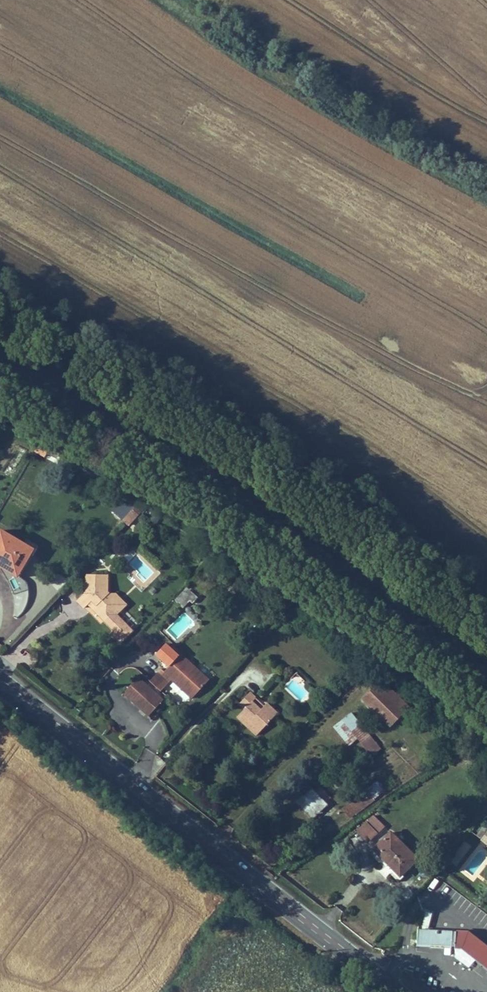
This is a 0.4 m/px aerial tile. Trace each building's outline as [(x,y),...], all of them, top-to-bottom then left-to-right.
[(142,495),(132,506),(138,512),(148,502),(142,495)] [(6,547),(7,544),(30,558),(42,537),(36,533),(38,529),(13,514),(0,535),(0,543),(6,547)] [(7,544),(6,547),(28,560),(30,558),(7,544)] [(116,558),(95,558),(95,573),(85,583),(93,591),(97,588),(113,605),(121,596),(123,599),(131,591),(117,578),(117,576),(116,558)] [(117,576),(117,578),(131,591),(135,587),(123,576),(117,576)] [(198,576),(187,587),(192,592),(197,586),(200,589),(205,583),(198,576)] [(166,654),(156,665),(169,676),(178,665),(199,684),(216,666),(187,639),(170,658),(166,654)] [(144,663),(133,675),(149,689),(145,692),(155,702),(170,686),(144,663)] [(389,667),(375,686),(404,709),(419,690),(389,667)] [(332,681),(338,686),(348,676),(342,670),(332,681)] [(133,675),(130,679),(139,687),(145,692),(149,689),(133,675)] [(266,722),(282,704),(270,693),(266,697),(259,690),(263,686),(256,680),(247,690),(254,696),(247,704),(255,711),(266,722)] [(270,693),(282,704),(286,700),(274,689),(270,693)] [(332,727),(348,746),(357,739),(371,757),(380,749),(351,712),(332,727)] [(305,760),(292,776),(302,785),(315,795),(328,779),(305,760)] [(375,780),(367,792),(376,799),(384,787),(375,780)] [(348,820),(374,802),(365,791),(340,809),(348,820)] [(390,794),(384,801),(397,811),(403,804),(390,794)] [(397,811),(384,801),(374,813),(387,824),(397,811)] [(355,833),(367,845),(384,827),(372,815),(355,833)] [(432,839),(404,817),(391,833),(403,843),(420,856),(432,839)] [(369,852),(398,880),(417,860),(388,832),(369,852)] [(434,914),(433,930),(467,932),(468,917),(434,914)]
